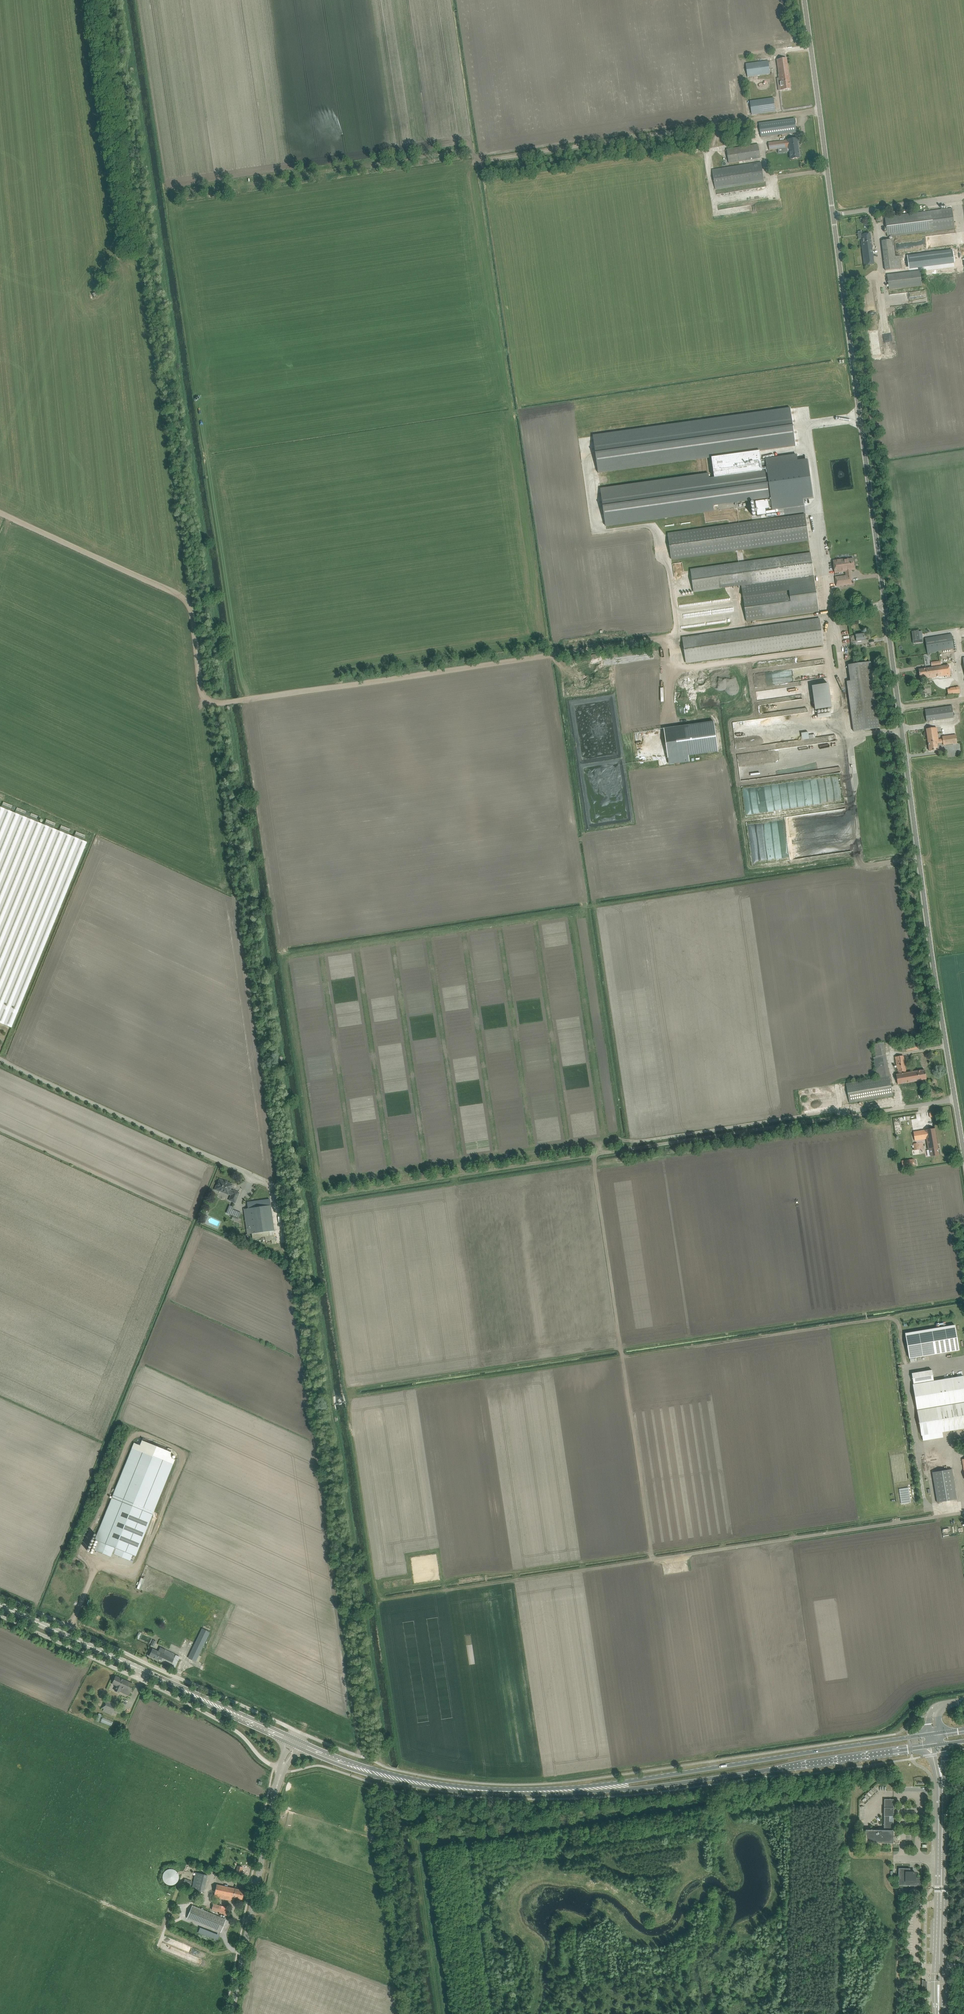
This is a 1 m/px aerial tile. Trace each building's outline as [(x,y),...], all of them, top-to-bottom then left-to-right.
[(787,58),(777,60),(781,87),(782,87),(783,90),(791,89),(787,58)] [(771,74),(769,61),(746,64),(748,77),(771,74)] [(774,98),(750,101),(752,115),(776,111),(774,98)] [(797,132),(795,118),(759,123),(761,137),(797,132)] [(799,151),(797,139),(797,138),(793,139),(769,142),(770,148),(770,150),(784,148),(789,147),(790,153),(791,159),(795,159),(800,158),(799,151)] [(729,163),(739,162),(739,163),(739,164),(745,163),(745,161),(761,158),(759,144),(727,149),(729,163)] [(761,162),(739,165),(714,169),(712,169),(716,189),(729,187),(764,182),(761,163),(761,162)] [(953,208),(885,217),(888,237),(919,233),(956,229),(953,208)] [(861,239),(865,265),(874,264),(870,234),(862,235),(863,238),(861,239)] [(886,271),(902,269),(903,269),(902,258),(900,258),(900,256),(895,257),(893,240),(882,241),(886,271)] [(954,262),(953,250),(908,256),(909,268),(954,262)] [(890,290),(923,285),(920,271),(888,276),(890,290)] [(796,444),(791,407),(593,435),(598,471),(796,444)] [(761,460),(760,451),(712,458),(714,478),(762,471),(761,460)] [(798,461),(797,454),(766,459),(767,471),(601,494),(605,519),(771,496),(772,508),(804,504),(803,497),(813,496),(808,459),(798,461)] [(762,510),(766,509),(769,509),(768,500),(755,502),(757,516),(763,515),(762,510)] [(672,560),(809,541),(806,514),(668,533),(672,560)] [(747,622),(819,612),(811,553),(690,570),(694,592),(741,586),(747,622)] [(854,558),(848,559),(848,558),(834,560),(835,568),(835,573),(846,571),(847,577),(836,579),(837,586),(852,584),(851,577),(850,577),(849,571),(850,571),(850,570),(855,570),(854,558)] [(686,664),(751,654),(824,644),(820,618),(683,637),(686,664)] [(910,632),(909,632),(911,643),(921,642),(921,641),(921,640),(920,639),(917,639),(916,631),(915,631),(914,631),(914,632),(912,632),(910,632)] [(928,653),(928,654),(928,655),(930,654),(929,653),(930,653),(944,651),(954,649),(952,634),(925,638),(928,653)] [(880,728),(871,664),(871,662),(848,665),(850,681),(847,681),(854,732),(880,728)] [(924,679),(929,678),(951,675),(950,665),(919,669),(920,678),(923,677),(924,679)] [(832,708),(829,684),(812,686),(815,710),(832,708)] [(948,695),(959,693),(960,693),(960,686),(956,687),(950,688),(950,689),(947,689),(948,695)] [(927,722),(954,718),(952,706),(925,709),(927,722)] [(938,750),(937,744),(937,743),(943,743),(944,745),(957,744),(956,735),(942,737),(943,739),(939,739),(937,728),(927,729),(930,751),(938,750)] [(717,760),(713,730),(634,740),(638,770),(717,760)] [(799,760),(799,765),(816,766),(816,761),(809,761),(809,762),(803,761),(803,755),(802,755),(802,760),(799,760)] [(12,1028),(87,842),(0,807),(0,1023),(12,1028)] [(903,1051),(921,1049),(920,1042),(905,1044),(906,1045),(902,1046),(903,1051)] [(903,1055),(898,1056),(896,1057),(898,1074),(897,1075),(898,1083),(918,1080),(923,1080),(923,1079),(927,1079),(925,1070),(922,1071),(922,1070),(906,1073),(903,1055)] [(893,1096),(890,1076),(880,1078),(880,1077),(877,1078),(846,1083),(846,1084),(850,1103),(865,1101),(893,1096)] [(935,1128),(930,1129),(913,1132),(915,1141),(927,1139),(928,1150),(930,1150),(931,1156),(934,1156),(939,1155),(935,1128)] [(915,1167),(914,1159),(902,1161),(903,1168),(915,1167)] [(229,1201),(235,1203),(239,1192),(233,1190),(231,1190),(233,1185),(219,1179),(215,1190),(229,1195),(231,1195),(229,1201)] [(247,1235),(249,1234),(250,1238),(265,1237),(265,1240),(275,1239),(274,1231),(269,1199),(247,1203),(247,1209),(243,1209),(247,1235)] [(233,1209),(228,1207),(226,1213),(238,1218),(240,1212),(233,1209)] [(955,1324),(905,1332),(910,1358),(959,1350),(955,1324)] [(963,1376),(934,1381),(932,1370),(916,1373),(915,1371),(912,1371),(913,1373),(912,1373),(912,1376),(913,1381),(914,1384),(913,1384),(917,1410),(921,1435),(922,1435),(942,1432),(963,1428),(963,1379),(963,1376)] [(98,1541),(94,1550),(111,1557),(112,1554),(129,1560),(131,1554),(135,1555),(172,1458),(169,1457),(172,1450),(143,1438),(140,1445),(134,1443),(95,1540),(98,1541)] [(937,1503),(957,1500),(953,1470),(933,1473),(937,1503)] [(171,1649),(179,1653),(191,1625),(188,1624),(183,1637),(177,1634),(171,1649)] [(195,1662),(196,1661),(199,1662),(202,1656),(199,1655),(210,1632),(202,1629),(188,1658),(195,1662)] [(229,1671),(239,1649),(231,1645),(221,1667),(229,1671)] [(152,1649),(151,1652),(149,1656),(170,1666),(174,1668),(174,1667),(179,1656),(175,1655),(160,1648),(158,1652),(152,1649)] [(133,1685),(128,1682),(116,1677),(112,1684),(117,1686),(115,1691),(119,1693),(120,1692),(128,1696),(133,1685)] [(106,1701),(103,1708),(116,1714),(119,1707),(106,1701)] [(884,1830),(866,1829),(866,1842),(893,1843),(894,1841),(893,1841),(893,1838),(894,1838),(894,1830),(894,1816),(894,1808),(894,1799),(885,1799),(885,1807),(884,1807),(884,1816),(884,1830)] [(167,1868),(164,1883),(177,1885),(180,1871),(167,1868)] [(910,1872),(910,1868),(899,1868),(899,1885),(922,1886),(922,1881),(922,1877),(915,1877),(915,1872),(910,1872)] [(192,1889),(203,1892),(207,1875),(196,1873),(192,1889)] [(183,1884),(190,1887),(192,1882),(185,1879),(183,1884)] [(213,1897),(229,1900),(234,1901),(234,1898),(242,1900),(244,1891),(216,1885),(213,1897)] [(219,1914),(226,1915),(228,1909),(221,1908),(221,1906),(213,1904),(212,1910),(219,1912),(219,1914)] [(187,1918),(220,1932),(226,1919),(192,1905),(187,1918)] [(198,1933),(217,1939),(219,1933),(200,1927),(198,1933)]
